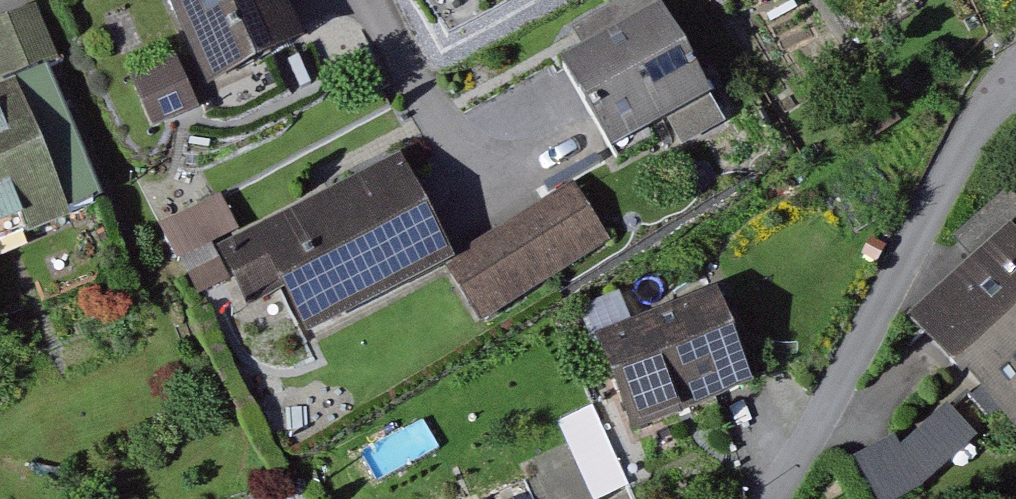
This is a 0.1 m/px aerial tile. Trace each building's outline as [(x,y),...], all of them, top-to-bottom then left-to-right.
[(205,97),(294,60),(269,0),(164,0),(205,97)] [(5,79),(62,56),(41,2),(0,19),(0,66),(5,79)] [(655,14),(550,71),(596,156),(701,99),(655,14)] [(137,72),(149,121),(195,109),(183,61),(137,72)] [(62,229),(17,94),(0,100),(0,249),(62,229)] [(387,166),(209,257),(236,310),(272,292),(295,337),(437,264),(387,166)] [(449,282),(471,319),(598,242),(575,205),(449,282)] [(1015,429),(1015,252),(1002,236),(903,318),(1004,439),(1015,429)] [(707,303),(587,353),(620,433),(740,384),(707,303)] [(593,498),(628,487),(601,404),(566,415),(593,498)] [(859,451),(879,498),(984,456),(965,409),(859,451)]
